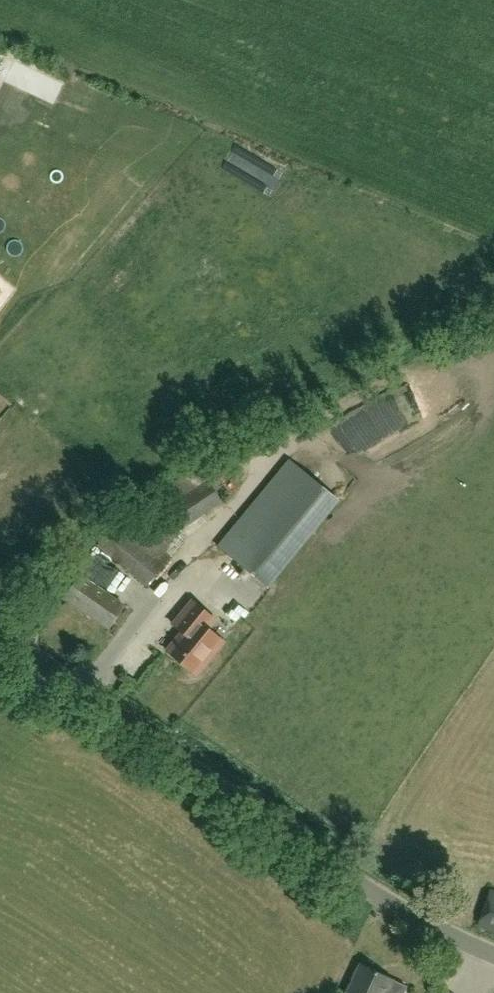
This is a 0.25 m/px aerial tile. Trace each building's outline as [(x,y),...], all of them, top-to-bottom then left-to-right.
[(18,291),(0,276),(0,313),(18,291)] [(406,428),(437,414),(424,385),(393,398),(406,428)] [(341,435),(361,429),(358,419),(338,425),(341,435)] [(268,588),(339,502),(288,461),(217,547),(268,588)] [(222,503),(196,464),(150,494),(176,533),(222,503)] [(98,545),(147,587),(172,557),(164,550),(176,537),(137,503),(122,520),(120,519),(98,545)] [(126,608),(83,577),(67,599),(111,630),(126,608)] [(43,622),(59,627),(69,592),(53,587),(43,622)] [(224,641),(209,628),(217,619),(195,600),(175,624),(184,632),(169,650),(197,674),(224,641)] [(493,932),(493,893),(489,891),(477,927),(493,932)] [(348,992),(404,992),(408,986),(362,964),(348,992)]
